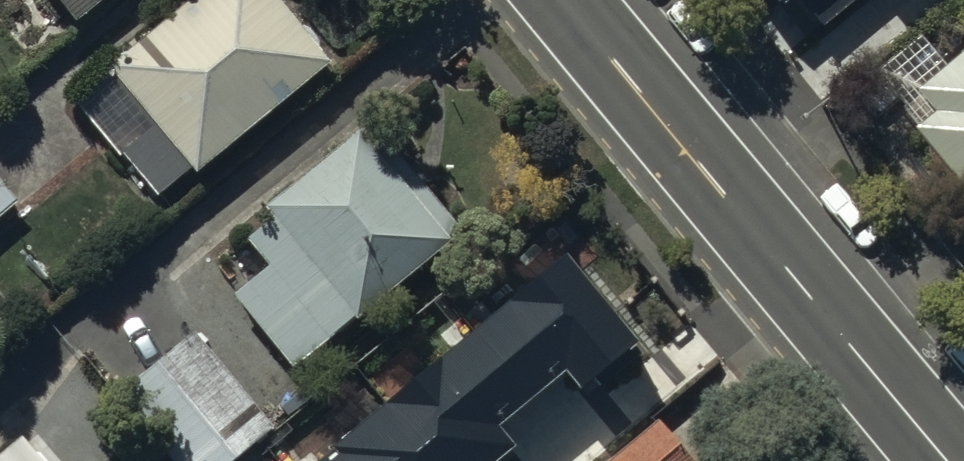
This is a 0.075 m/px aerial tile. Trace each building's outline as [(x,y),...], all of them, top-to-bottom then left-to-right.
[(46,20),(73,43),(126,0),(33,0),(46,20)] [(105,65),(155,126),(123,152),(158,195),(190,169),(194,171),(328,62),(277,0),(184,0),(105,65)] [(820,23),(848,0),(801,0),(820,23)] [(915,80),(933,100),(910,119),(963,183),(963,38),(915,80)] [(234,313),(292,385),(353,340),(356,343),(451,268),(443,259),(457,247),(393,169),(379,180),(360,156),(265,231),(273,241),(247,262),(268,287),(234,313)] [(0,198),(0,236),(19,219),(0,198)] [(499,460),(516,447),(497,424),(562,370),(578,389),(583,385),(588,392),(635,353),(628,345),(633,340),(560,253),(327,447),(333,453),(323,460),(500,460),(499,460)] [(117,392),(173,460),(231,460),(275,425),(196,328),(117,392)] [(607,460),(690,460),(660,421),(607,460)]
